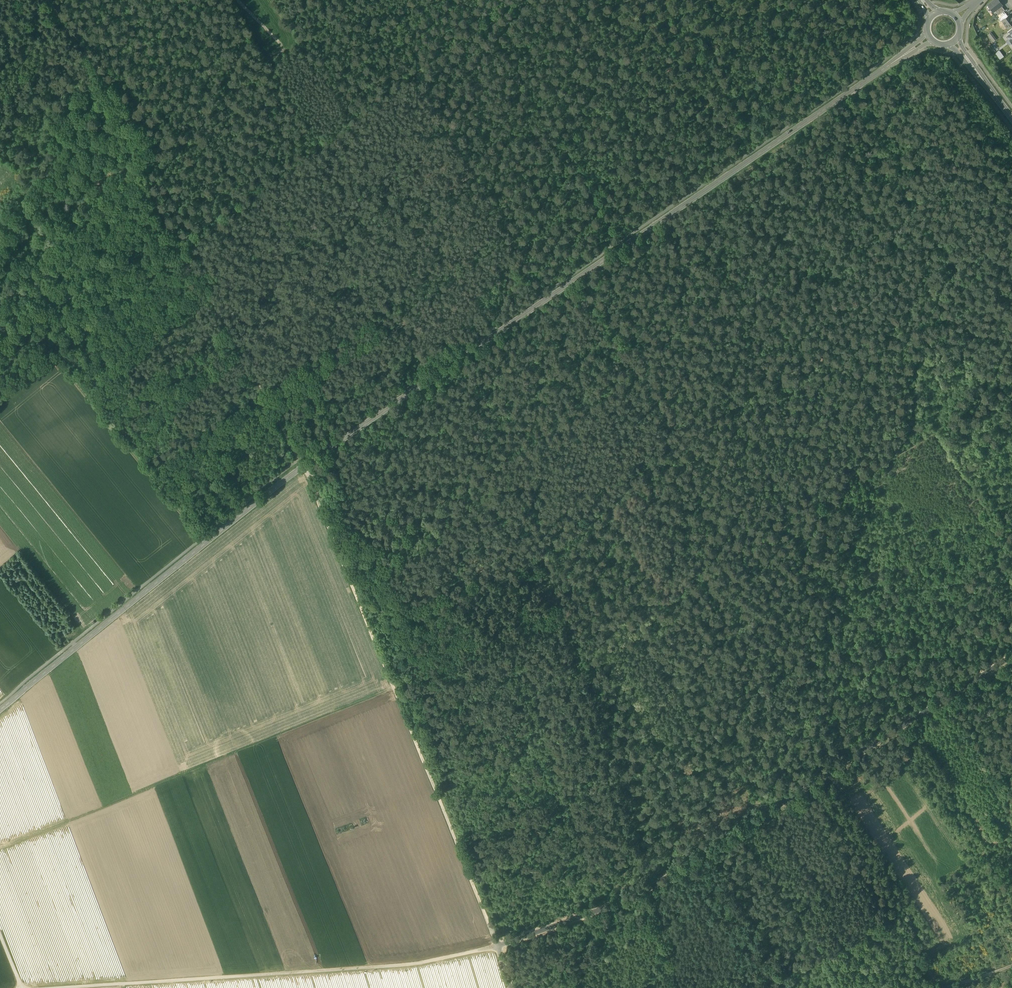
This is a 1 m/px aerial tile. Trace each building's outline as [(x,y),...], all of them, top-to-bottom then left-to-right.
[(998,0),(994,0),(988,5),(993,11),(995,10),(1001,5),(1002,5),(998,0)] [(1001,5),(995,10),(998,15),(1005,10),(1001,5)] [(1006,13),(998,19),(1001,21),(1002,20),(1008,16),(1006,13)] [(1009,15),(1008,16),(1002,20),(1005,24),(1005,25),(1006,27),(1007,27),(1008,28),(1011,25),(1011,18),(1009,15)] [(991,31),(987,34),(992,41),(996,39),(991,31)]
